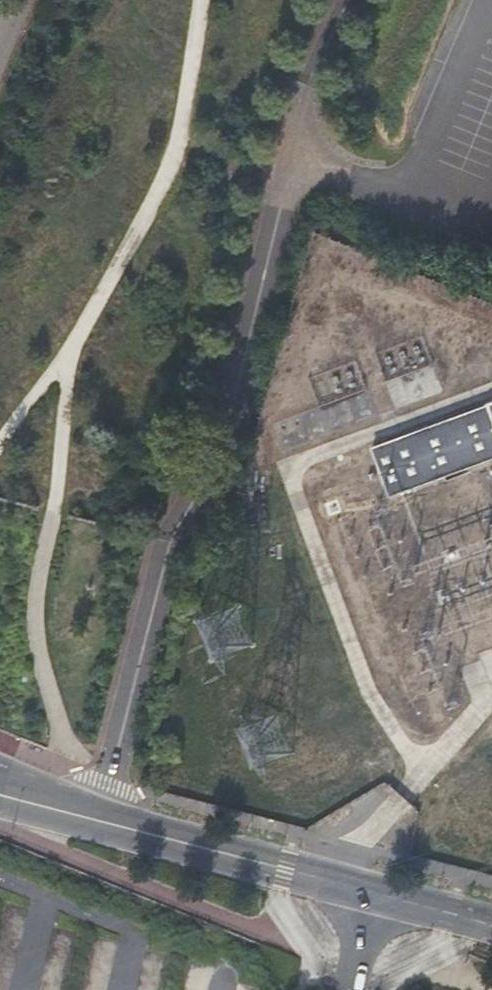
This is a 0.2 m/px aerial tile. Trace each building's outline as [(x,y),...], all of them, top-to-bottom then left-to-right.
[(388,500),(491,460),(491,402),(369,448),(388,500)]
